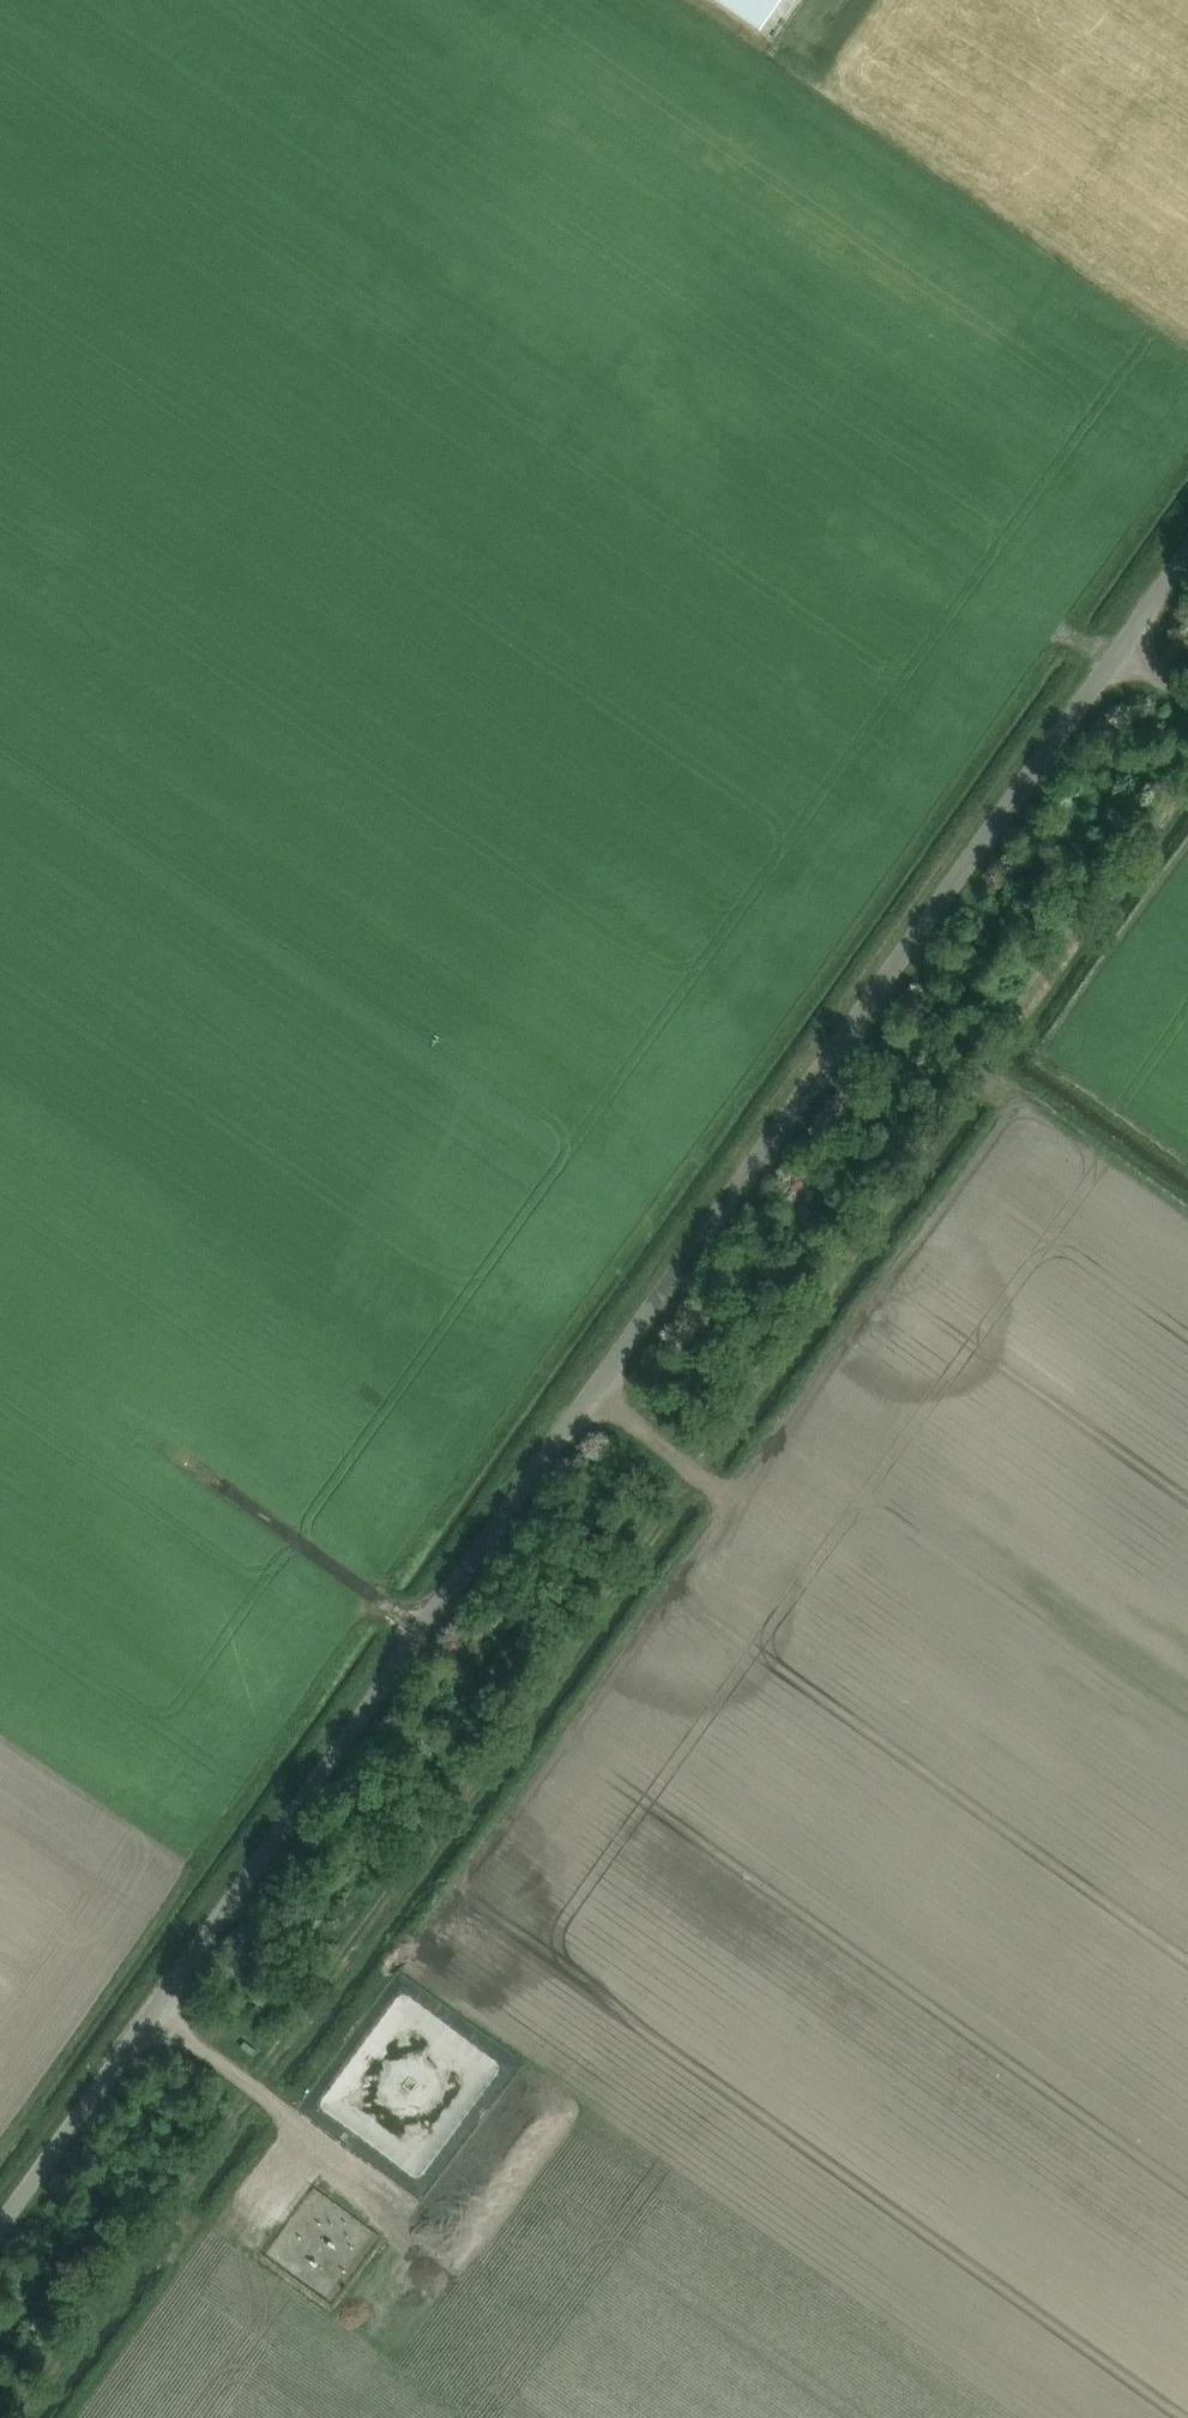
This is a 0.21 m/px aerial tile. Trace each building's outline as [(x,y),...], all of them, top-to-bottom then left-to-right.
[(759,29),(778,0),(716,0),(759,29)] [(335,2299),(384,2236),(321,2187),(271,2250),(335,2299)]
